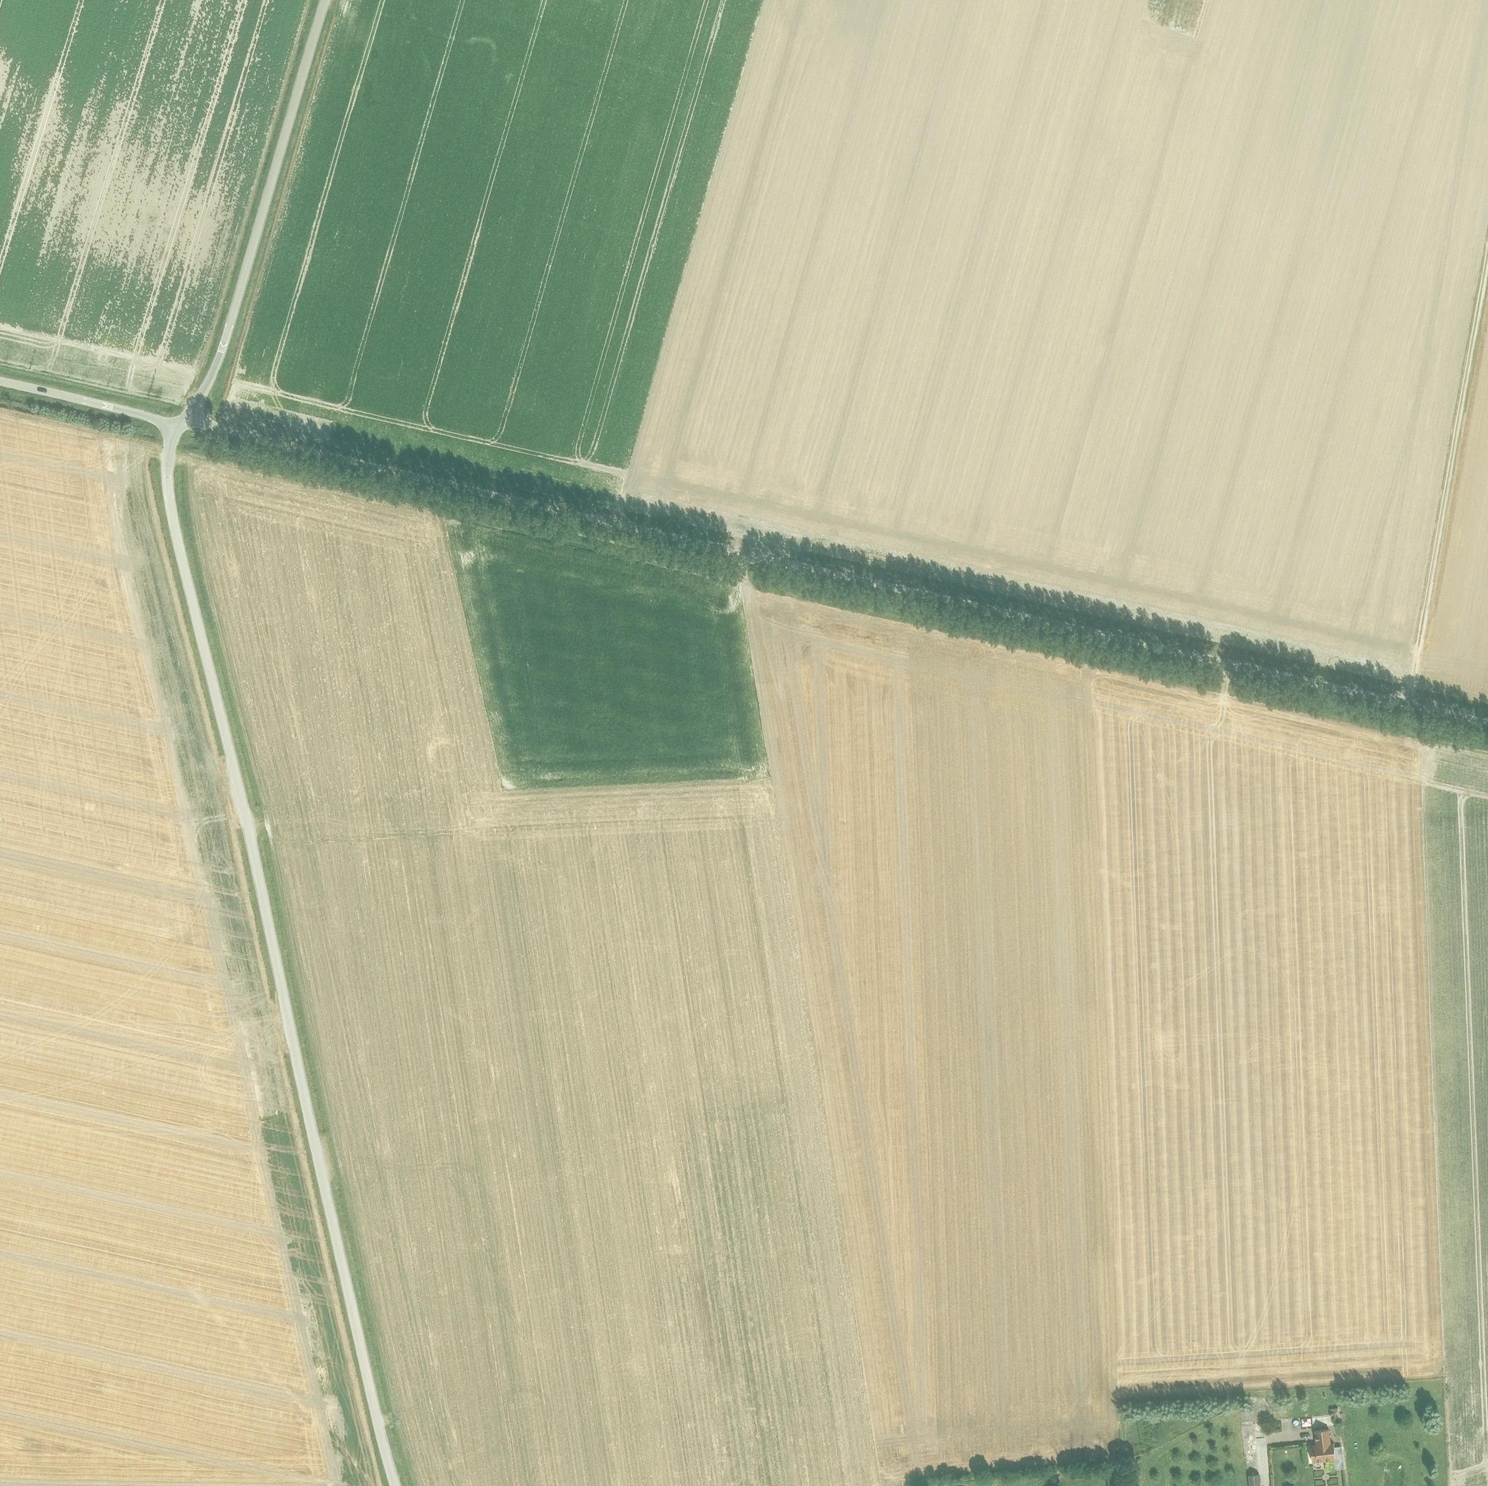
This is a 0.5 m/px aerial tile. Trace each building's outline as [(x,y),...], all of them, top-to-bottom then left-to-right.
[(1317,1444),(1311,1445),(1312,1462),(1334,1459),(1335,1468),(1344,1467),(1342,1446),(1334,1446),(1334,1442),(1330,1443),(1329,1429),(1315,1430),(1317,1444)] [(1259,1474),(1249,1475),(1250,1485),(1261,1485),(1259,1474)]
